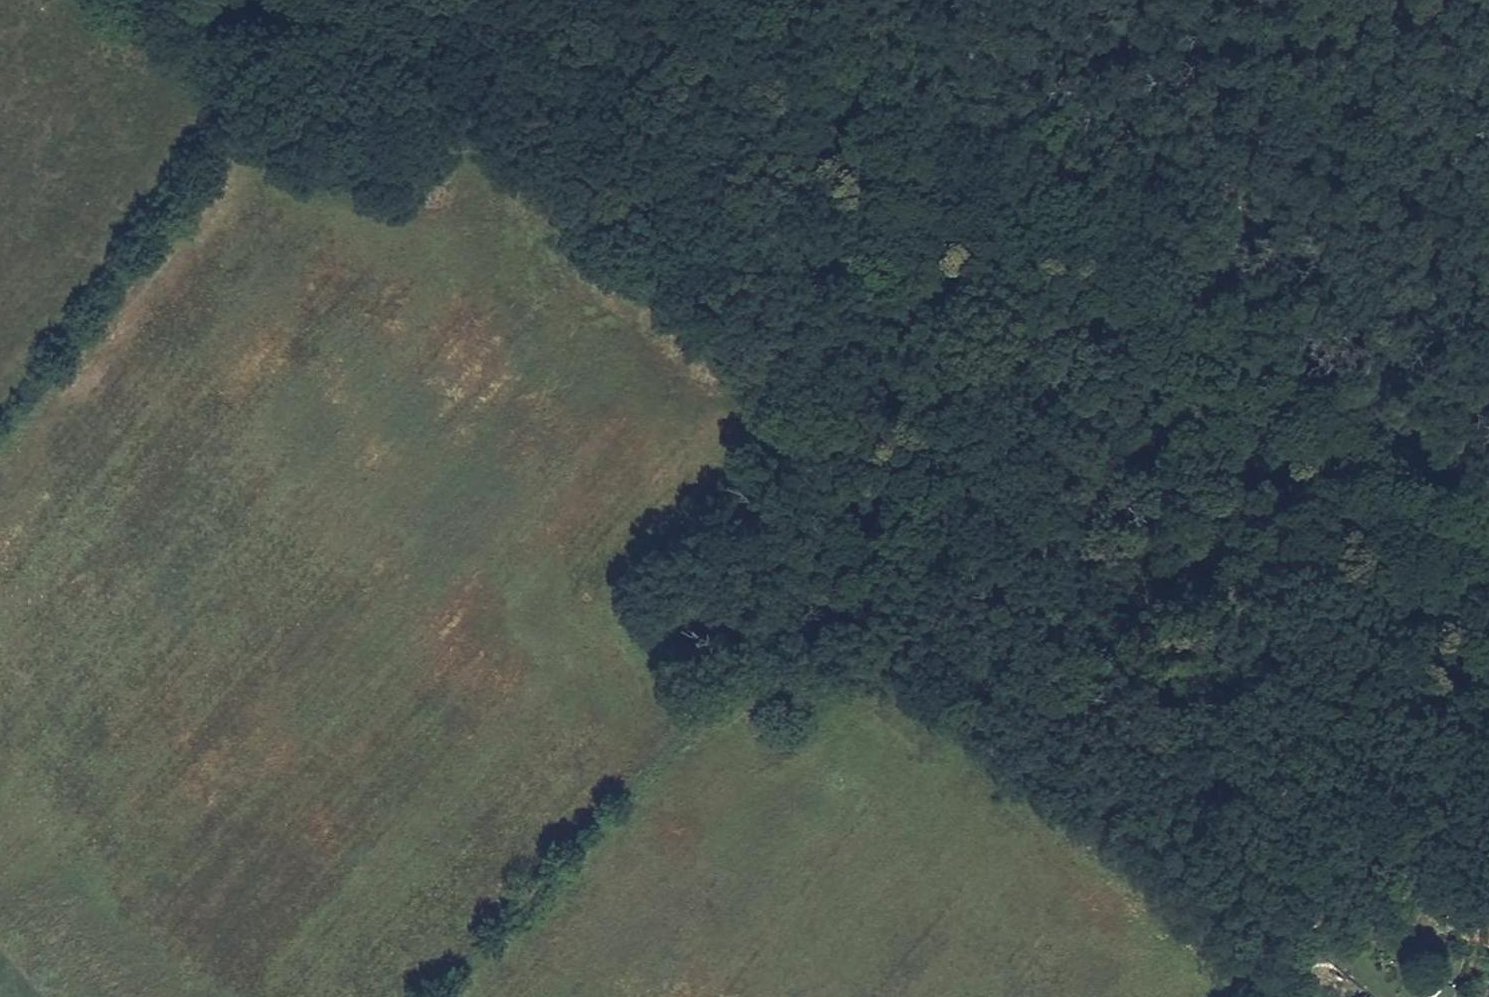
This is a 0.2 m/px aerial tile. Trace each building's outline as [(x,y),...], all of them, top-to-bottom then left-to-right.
[(1466,925),(1470,913),(1454,907),(1450,919),(1466,925)] [(1488,946),(1488,920),(1485,918),(1477,942),(1488,946)]
